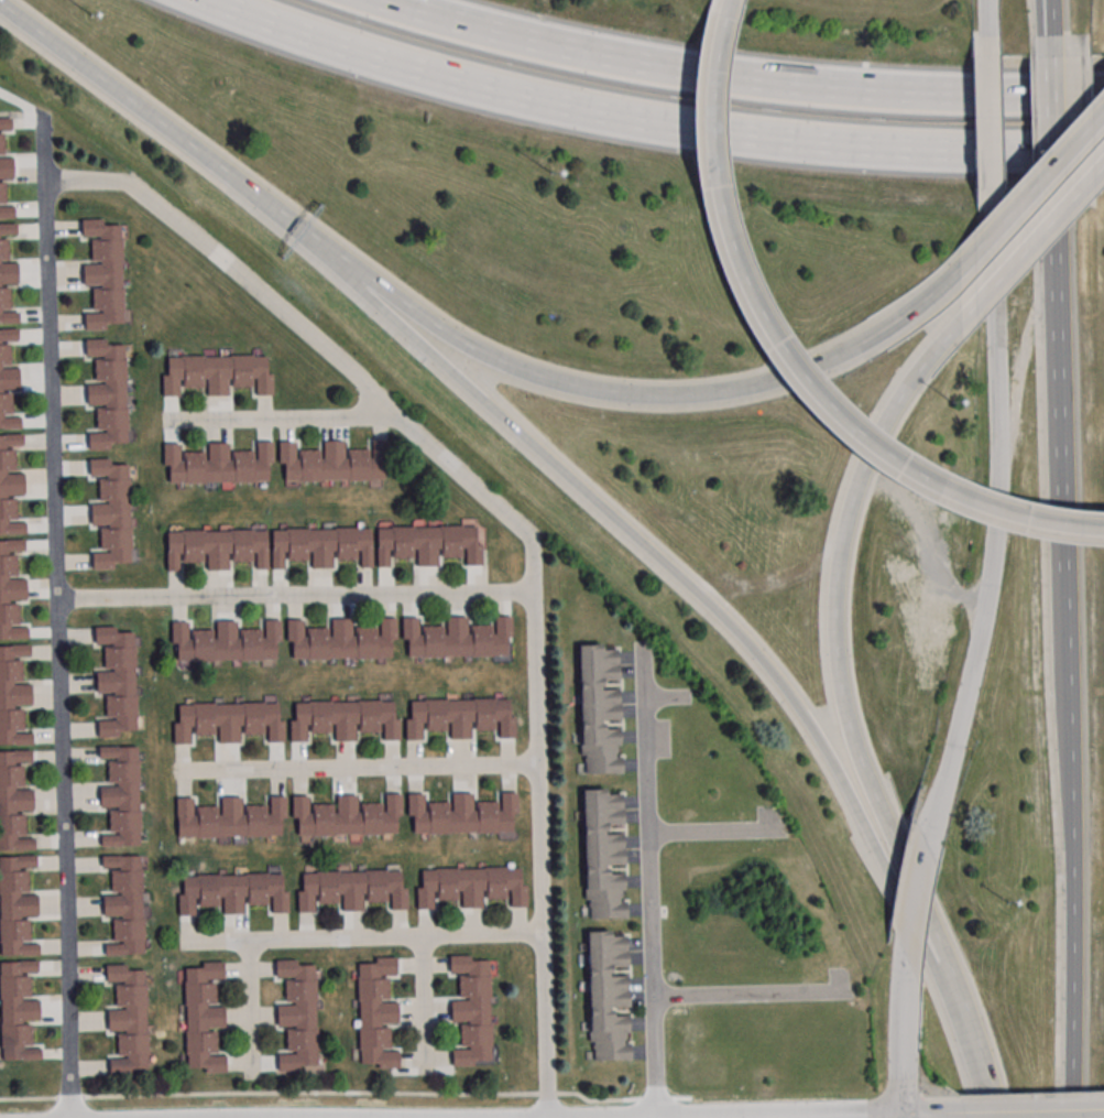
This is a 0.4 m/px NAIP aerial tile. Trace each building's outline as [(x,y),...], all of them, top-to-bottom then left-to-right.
[(0,118),(0,130),(11,130),(11,118),(0,118)] [(13,178),(12,158),(0,158),(0,178),(13,178)] [(14,217),(14,206),(0,207),(0,218),(14,217)] [(81,220),(101,219),(102,226),(121,225),(123,323),(106,324),(107,329),(85,330),(85,313),(101,313),(101,311),(94,311),(92,287),(101,287),(101,285),(84,285),(84,264),(100,264),(100,261),(91,262),(91,239),(100,239),(100,237),(83,237),(81,220)] [(0,224),(0,236),(17,235),(15,224),(0,224)] [(18,283),(17,262),(0,263),(0,284),(18,283)] [(19,323),(19,312),(1,312),(1,310),(10,308),(9,286),(0,286),(0,323),(19,323)] [(0,330),(0,341),(18,340),(18,329),(0,330)] [(86,339),(106,339),(106,345),(124,345),(128,443),(110,443),(110,449),(89,449),(88,433),(106,433),(106,430),(97,430),(96,408),(105,408),(105,405),(88,405),(87,384),(103,383),(103,381),(96,381),(95,359),(103,358),(103,356),(86,357),(86,339)] [(21,428),(20,417),(3,417),(3,414),(11,414),(11,392),(2,392),(2,390),(19,389),(19,368),(2,369),(2,366),(10,366),(9,344),(0,344),(0,429),(21,428)] [(162,398),(161,376),(166,376),(166,357),(265,355),(265,373),(271,373),(272,393),(255,394),(255,377),(252,377),(252,387),(230,388),(230,378),(228,378),(228,395),(207,397),(207,379),(204,379),(204,388),(181,389),(181,380),(178,380),(179,398),(162,398)] [(0,435),(0,534),(25,533),(25,522),(9,522),(9,520),(17,519),(15,497),(8,497),(8,495),(24,493),(23,473),(7,474),(7,470),(15,470),(14,448),(6,448),(6,446),(23,445),(23,434),(0,435)] [(277,443),(277,464),(283,464),(283,482),(383,480),(382,462),(387,462),(387,442),(371,442),(372,458),(369,458),(369,448),(346,449),(346,458),(343,458),(343,441),(323,442),(323,459),(320,459),(319,449),(297,451),(297,459),(295,459),(295,442),(277,443)] [(162,444),(163,466),(168,465),(168,484),(267,481),(267,464),(273,463),(272,443),(256,443),(256,459),(253,460),(253,451),(231,451),(231,460),(229,460),(229,443),(208,443),(208,460),(205,460),(205,452),(182,452),(183,460),(181,460),(179,443),(162,444)] [(89,459),(109,459),(109,465),(128,464),(131,562),(113,563),(113,569),(92,569),(91,553),(109,552),(109,550),(100,550),(100,528),(108,527),(108,524),(91,525),(90,504),(108,503),(107,501),(99,501),(98,478),(107,478),(107,476),(89,477),(89,459)] [(378,566),(376,528),(480,525),(481,542),(482,544),(482,564),(467,564),(467,547),(462,547),(462,557),(441,557),(440,549),(437,549),(438,566),(417,566),(417,549),(414,549),(414,558),(392,558),(392,550),(389,550),(389,566),(378,566)] [(271,568),(271,530),(370,528),(371,546),(372,547),(372,566),(361,566),(360,550),(357,550),(357,560),(335,560),(335,551),(332,551),(332,568),(311,568),(311,551),(308,552),(308,561),(286,561),(286,552),(283,553),(284,568),(271,568)] [(167,571),(166,532),(266,530),(266,547),(267,549),(269,568),(256,568),(256,552),(253,552),(253,562),(231,562),(231,553),(228,553),(229,571),(208,571),(208,553),(204,553),(205,563),(182,563),(182,554),(179,554),(179,571),(167,571)] [(0,539),(0,639),(28,638),(28,627),(11,628),(10,625),(19,625),(18,601),(10,603),(9,599),(26,599),(25,578),(9,578),(9,576),(18,576),(17,553),(8,553),(8,551),(25,551),(24,539),(0,539)] [(402,618),(402,639),(407,639),(407,658),(507,655),(506,637),(512,637),(512,617),(495,617),(496,633),(493,633),(492,625),(470,625),(470,633),(468,634),(468,617),(447,617),(447,634),(444,634),(444,626),(422,626),(422,634),(419,634),(418,617),(402,618)] [(285,620),(286,641),(292,641),(292,660),(391,658),(391,639),(396,639),(396,619),(380,619),(381,636),(378,636),(376,626),(354,627),(354,636),(352,636),(352,619),(331,619),(331,637),(328,637),(328,628),(305,628),(306,637),(304,637),(303,619),(285,620)] [(171,621),(171,643),(176,643),(177,662),(276,660),(276,641),(281,641),(281,621),(265,621),(265,638),(262,638),(262,628),(240,629),(240,638),(238,638),(237,620),(216,621),(217,639),(214,639),(214,629),(190,630),(190,639),(188,639),(188,621),(171,621)] [(95,632),(134,631),(138,730),(98,731),(98,720),(114,720),(114,717),(106,717),(106,695),(114,695),(113,692),(97,693),(96,672),(113,671),(113,669),(105,669),(103,647),(112,645),(112,643),(95,644),(95,632)] [(579,643),(581,755),(584,755),(586,772),(624,771),(623,756),(615,756),(615,753),(619,750),(619,743),(622,743),(621,727),(606,727),(606,720),(623,719),(622,687),(605,687),(605,679),(621,679),(620,648),(604,649),(604,643),(579,643)] [(0,645),(0,744),(33,743),(32,732),(15,732),(15,730),(23,730),(23,707),(14,707),(14,705),(31,705),(31,684),(14,684),(13,682),(22,681),(21,659),(12,659),(12,656),(30,656),(30,644),(0,645)] [(405,740),(404,718),(409,718),(409,699),(509,697),(509,716),(514,716),(515,736),(499,736),(499,719),(495,719),(495,729),(473,729),(473,720),(471,720),(471,738),(450,738),(450,721),(447,721),(447,730),(424,731),(424,723),(422,723),(423,739),(405,740)] [(289,742),(288,721),(294,720),(294,703),(393,699),(393,718),(398,718),(400,738),(383,739),(383,723),(380,723),(380,731),(358,732),(358,723),(356,724),(356,740),(335,741),(335,724),(331,724),(331,732),(308,734),(308,725),(306,725),(307,742),(289,742)] [(174,745),(173,723),(178,723),(178,704),(277,702),(277,720),(283,720),(284,740),(267,740),(267,724),(264,724),(264,734),(242,735),(242,725),(240,725),(240,742),(219,743),(219,726),(216,726),(216,735),(193,736),(193,727),(190,727),(192,745),(174,745)] [(98,747),(136,746),(140,845),(101,846),(100,835),(118,834),(118,832),(109,832),(109,810),(117,808),(117,806),(100,807),(99,786),(116,785),(116,783),(108,783),(107,760),(116,760),(116,758),(98,758),(98,747)] [(0,751),(0,850),(34,849),(34,838),(18,838),(17,836),(25,836),(24,813),(17,813),(15,811),(33,811),(32,790),(15,790),(15,788),(24,786),(23,764),(14,764),(14,762),(32,762),(31,750),(0,751)] [(582,789),(584,900),(589,900),(589,918),(627,916),(627,901),(620,901),(619,898),(622,896),(622,889),(625,889),(624,871),(611,872),(611,866),(626,865),(625,833),(609,833),(609,824),(624,824),(624,793),(609,794),(608,789),(582,789)] [(406,794),(406,816),(412,815),(413,834),(512,832),(512,814),(517,813),(516,793),(501,793),(501,811),(498,811),(498,801),(476,801),(476,811),(473,811),(472,793),(451,793),(452,811),(449,811),(449,802),(426,802),(426,811),(424,811),(424,793),(406,794)] [(291,795),(292,817),(297,817),(297,836),(396,834),(396,815),(402,815),(402,794),(385,795),(386,812),(383,812),(382,802),(360,803),(360,812),(358,812),(358,794),(337,795),(337,813),(334,813),(334,803),(310,804),(311,813),(309,813),(308,795),(291,795)] [(175,797),(176,838),(281,835),(281,817),(286,817),(285,796),(270,796),(270,814),(266,814),(266,804),(244,804),(244,814),(242,814),(242,796),(220,796),(221,814),(218,814),(218,805),(195,805),(195,814),(193,814),(193,797),(175,797)] [(0,857),(0,956),(39,955),(37,943),(21,944),(21,941),(29,941),(29,919),(20,919),(20,916),(36,915),(36,894),(20,896),(20,892),(28,892),(26,869),(18,870),(18,868),(35,867),(35,855),(0,857)] [(102,856),(141,855),(144,954),(106,955),(105,944),(122,943),(122,941),(113,941),(112,919),(121,918),(121,915),(105,916),(103,896),(120,894),(120,892),(112,892),(111,869),(120,869),(120,867),(102,868),(102,856)] [(416,910),(416,888),(422,888),(422,869),(521,867),(521,886),(526,884),(526,905),(511,905),(511,889),(507,889),(507,899),(485,899),(484,890),(482,890),(483,908),(462,908),(461,890),(459,891),(459,900),(436,900),(436,892),(434,892),(434,909),(416,910)] [(297,913),(296,891),(302,891),(302,872),(401,870),(402,889),(406,889),(407,909),(391,909),(391,892),(387,892),(387,902),(365,902),(365,893),(363,893),(363,911),(342,911),(342,894),(339,894),(339,903),(316,904),(316,896),(314,896),(315,912),(297,913)] [(178,915),(177,894),(183,894),(183,876),(282,873),(283,891),(287,891),(288,912),(272,912),(272,896),(269,896),(269,905),(247,905),(247,897),(244,897),(244,914),(223,914),(223,897),(220,897),(220,907),(197,907),(197,898),(195,898),(196,915),(178,915)] [(587,931),(590,1042),(593,1042),(594,1060),(633,1059),(632,1043),(624,1043),(624,1041),(627,1038),(627,1031),(630,1031),(630,1014),(615,1014),(615,1008),(632,1007),(631,975),(614,975),(614,966),(630,966),(628,935),(613,936),(613,931),(587,931)] [(449,956),(471,955),(471,960),(489,960),(492,1060),(473,1060),(473,1066),(453,1066),(452,1050),(470,1049),(469,1046),(461,1046),(460,1024),(469,1023),(469,1021),(452,1022),(451,1001),(468,1000),(468,998),(460,998),(459,975),(468,975),(468,973),(450,974),(449,956)] [(396,957),(375,958),(375,964),(358,964),(361,1063),(380,1063),(380,1068),(401,1068),(400,1051),(383,1051),(383,1049),(391,1049),(390,1025),(382,1025),(382,1023),(398,1023),(397,1002),(381,1002),(381,1000),(390,1000),(389,977),(380,977),(380,975),(397,975),(396,957)] [(0,960),(0,1027),(1,1061),(41,1059),(40,1048),(23,1049),(23,1045),(31,1045),(31,1022),(22,1023),(22,1020),(39,1020),(39,999),(21,999),(21,997),(30,997),(29,974),(20,975),(20,972),(37,972),(37,959),(0,960)] [(275,960),(297,959),(297,965),(315,965),(318,1064),(299,1064),(299,1071),(280,1071),(278,1054),(295,1053),(295,1051),(287,1051),(286,1028),(295,1028),(295,1025),(277,1025),(277,1005),(294,1005),(294,1001),(285,1002),(285,979),(294,979),(294,977),(276,977),(275,960)] [(184,968),(186,1072),(226,1071),(226,1054),(217,1054),(216,1029),(225,1029),(225,1005),(216,1005),(216,981),(224,981),(224,962),(201,962),(201,967),(184,968)] [(106,970),(144,968),(147,1068),(109,1070),(108,1059),(125,1057),(125,1055),(117,1055),(117,1032),(124,1032),(124,1030),(108,1030),(107,1009),(123,1009),(123,1006),(116,1007),(114,984),(123,984),(123,981),(106,981),(106,970)]
